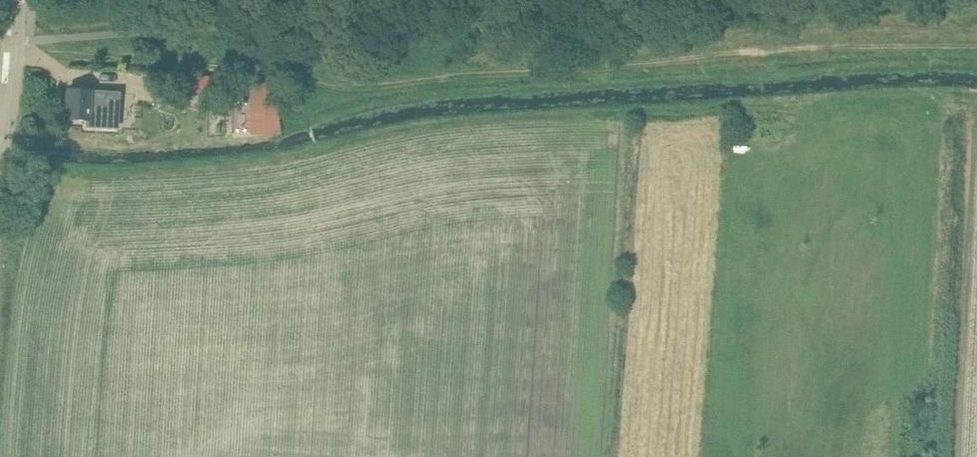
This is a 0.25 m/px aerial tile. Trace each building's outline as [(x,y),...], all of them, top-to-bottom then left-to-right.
[(279,130),(279,82),(251,82),(250,130),(279,130)] [(67,118),(66,119),(87,120),(87,126),(99,127),(99,126),(99,125),(116,126),(117,110),(118,110),(119,93),(68,90),(68,91),(69,91),(68,92),(67,118)]
